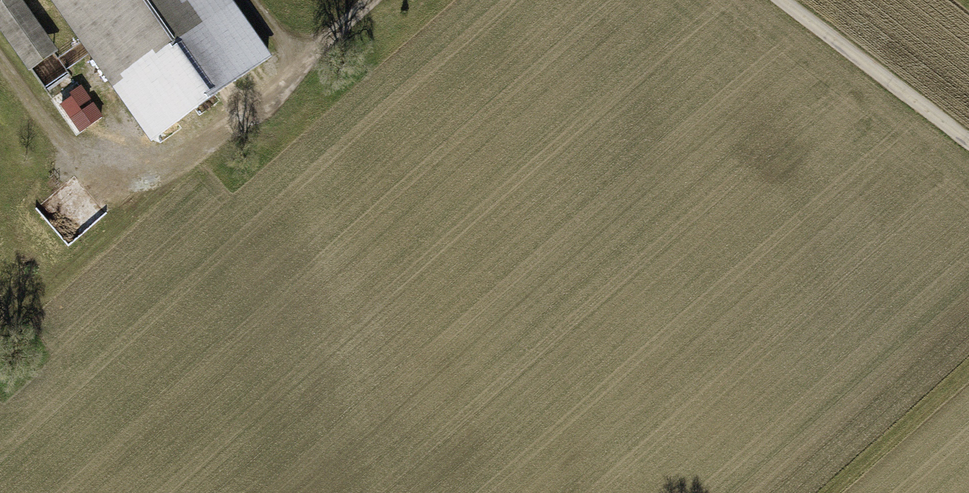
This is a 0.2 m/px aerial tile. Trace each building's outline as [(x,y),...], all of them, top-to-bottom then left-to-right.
[(21,0),(0,0),(0,29),(34,75),(62,55),(21,0)] [(185,0),(50,0),(118,93),(207,30),(185,0)]
